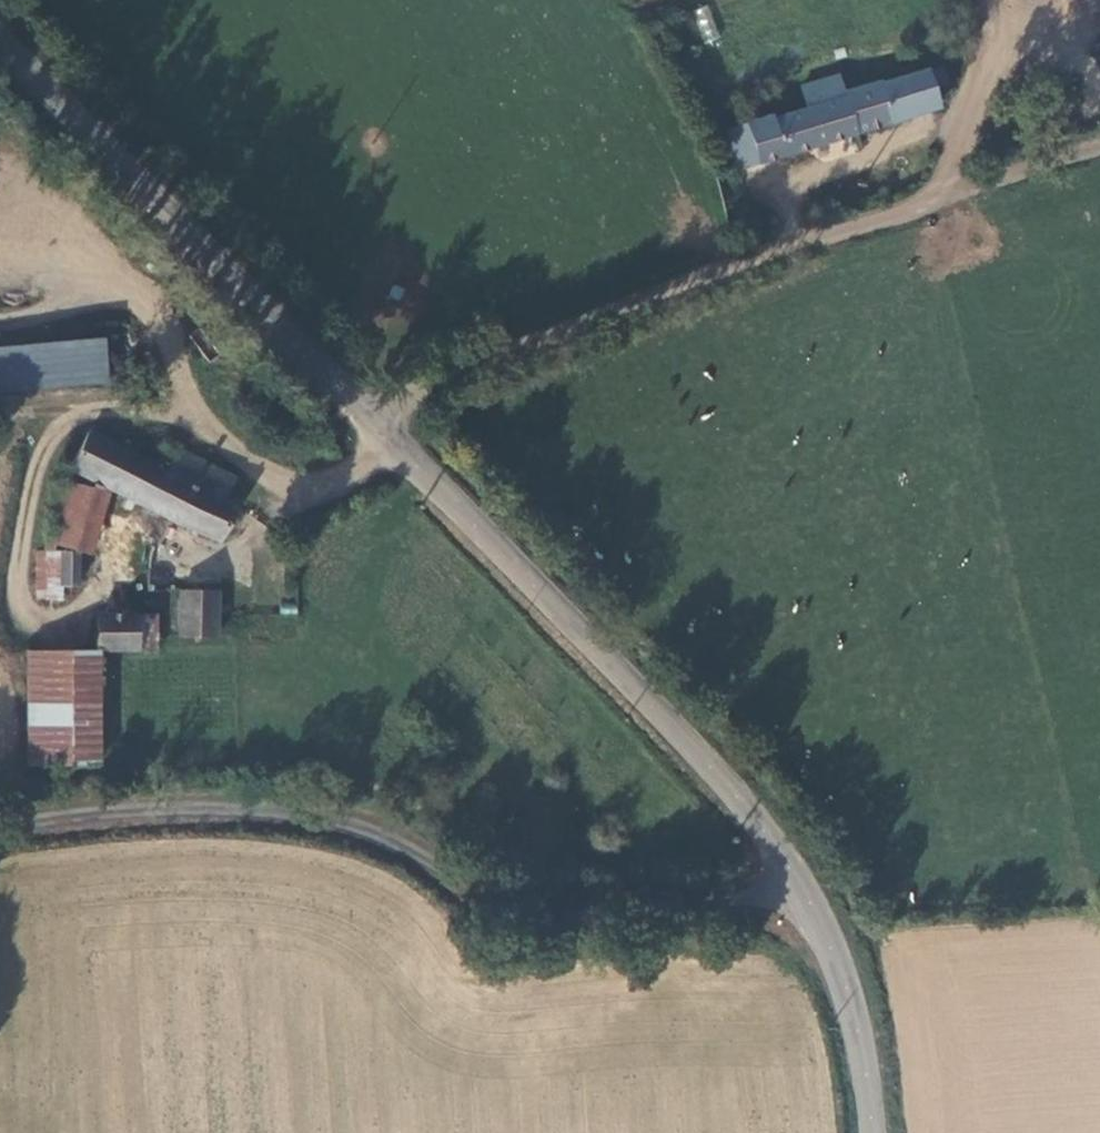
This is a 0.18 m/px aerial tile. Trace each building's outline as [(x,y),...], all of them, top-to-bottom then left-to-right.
[(1063,11),(1097,0),(1059,0),(1063,11)] [(709,5),(694,9),(702,41),(717,37),(709,5)] [(941,100),(942,92),(936,69),(873,87),(872,82),(839,91),(850,136),(938,111),(936,103),(941,100)] [(751,165),(850,136),(839,91),(836,77),(797,87),(803,110),(772,117),(770,112),(739,122),(750,160),(751,165)] [(728,166),(750,160),(739,122),(720,130),(728,166)] [(112,383),(110,376),(108,336),(0,346),(0,393),(112,383)] [(151,373),(110,376),(112,383),(151,380),(151,373)] [(70,462),(105,481),(217,540),(237,504),(225,498),(238,475),(179,442),(168,464),(91,423),(70,462)] [(102,491),(105,481),(70,462),(62,478),(102,491)] [(102,491),(62,478),(45,539),(78,546),(87,547),(102,491)] [(78,553),(78,546),(45,539),(34,554),(55,553),(78,553)] [(35,599),(58,597),(55,553),(34,554),(35,599)] [(55,553),(58,597),(59,608),(81,607),(78,553),(55,553)] [(168,588),(166,638),(183,640),(186,589),(168,588)] [(221,590),(186,589),(183,640),(218,642),(221,590)] [(221,590),(218,642),(250,644),(254,591),(221,590)] [(92,646),(156,655),(158,638),(137,635),(139,616),(96,610),(92,646)] [(137,635),(158,638),(160,618),(139,616),(137,635)] [(28,767),(105,764),(98,652),(23,656),(28,767)]
